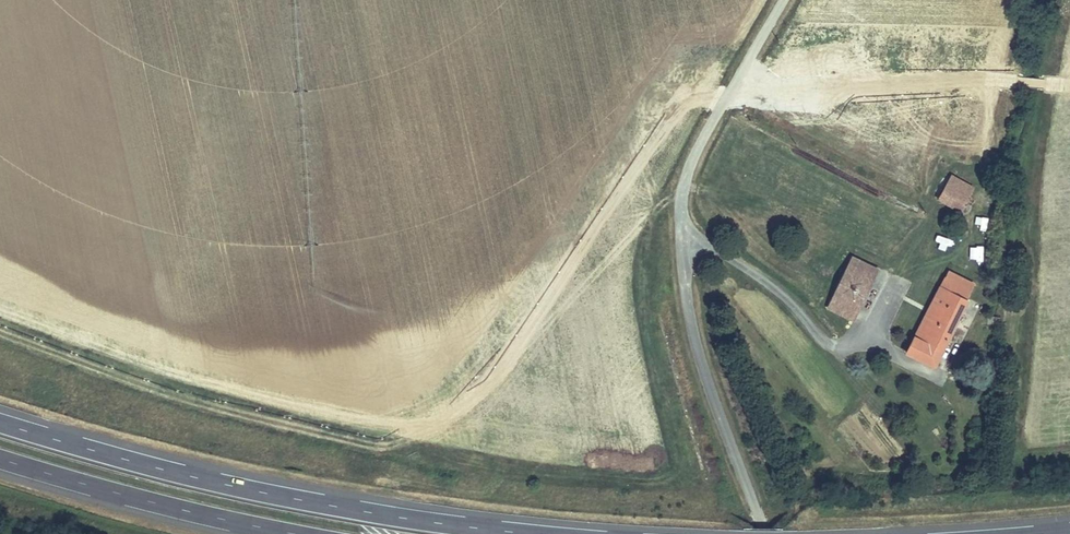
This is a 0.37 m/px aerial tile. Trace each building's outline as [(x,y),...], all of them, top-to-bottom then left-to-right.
[(951,177),(944,188),(964,199),(970,188),(951,177)] [(961,213),(967,201),(964,199),(944,188),(938,200),(961,213)] [(852,321),(877,272),(851,259),(826,308),(852,321)] [(949,273),(907,353),(934,368),(975,286),(949,273)]
